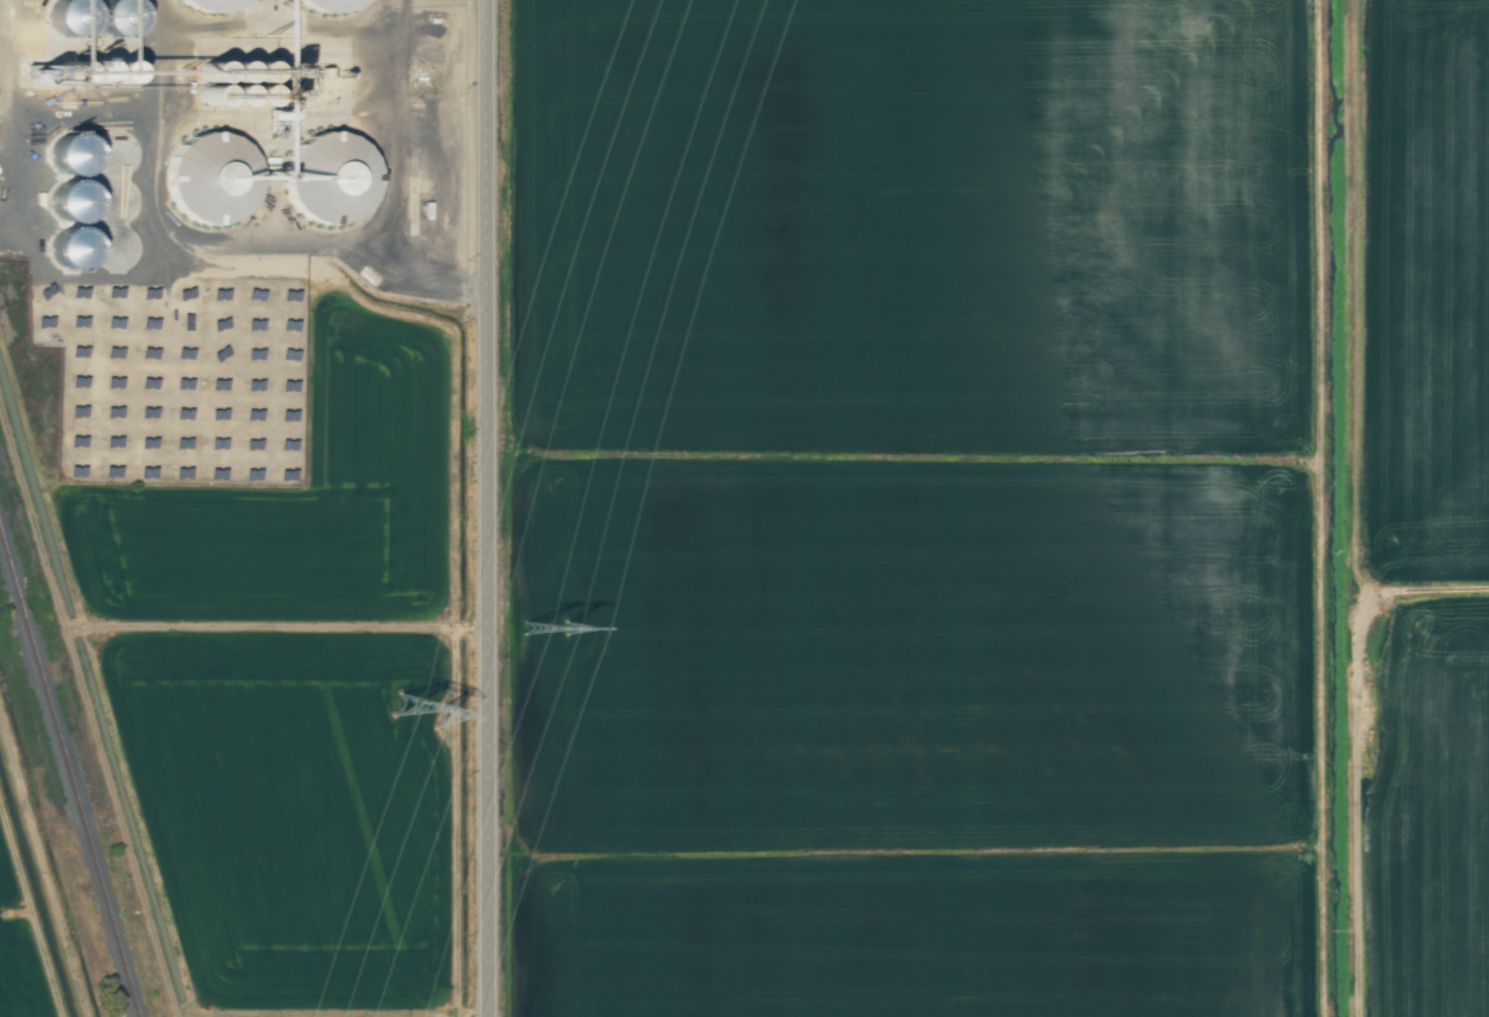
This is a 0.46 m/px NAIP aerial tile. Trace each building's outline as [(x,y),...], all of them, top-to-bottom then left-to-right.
[(295,208),(325,227),(361,213),(381,180),(368,147),(339,128),(331,141),(327,139),(324,130),(300,140),(286,161),(291,172),(282,176),(295,208)]
